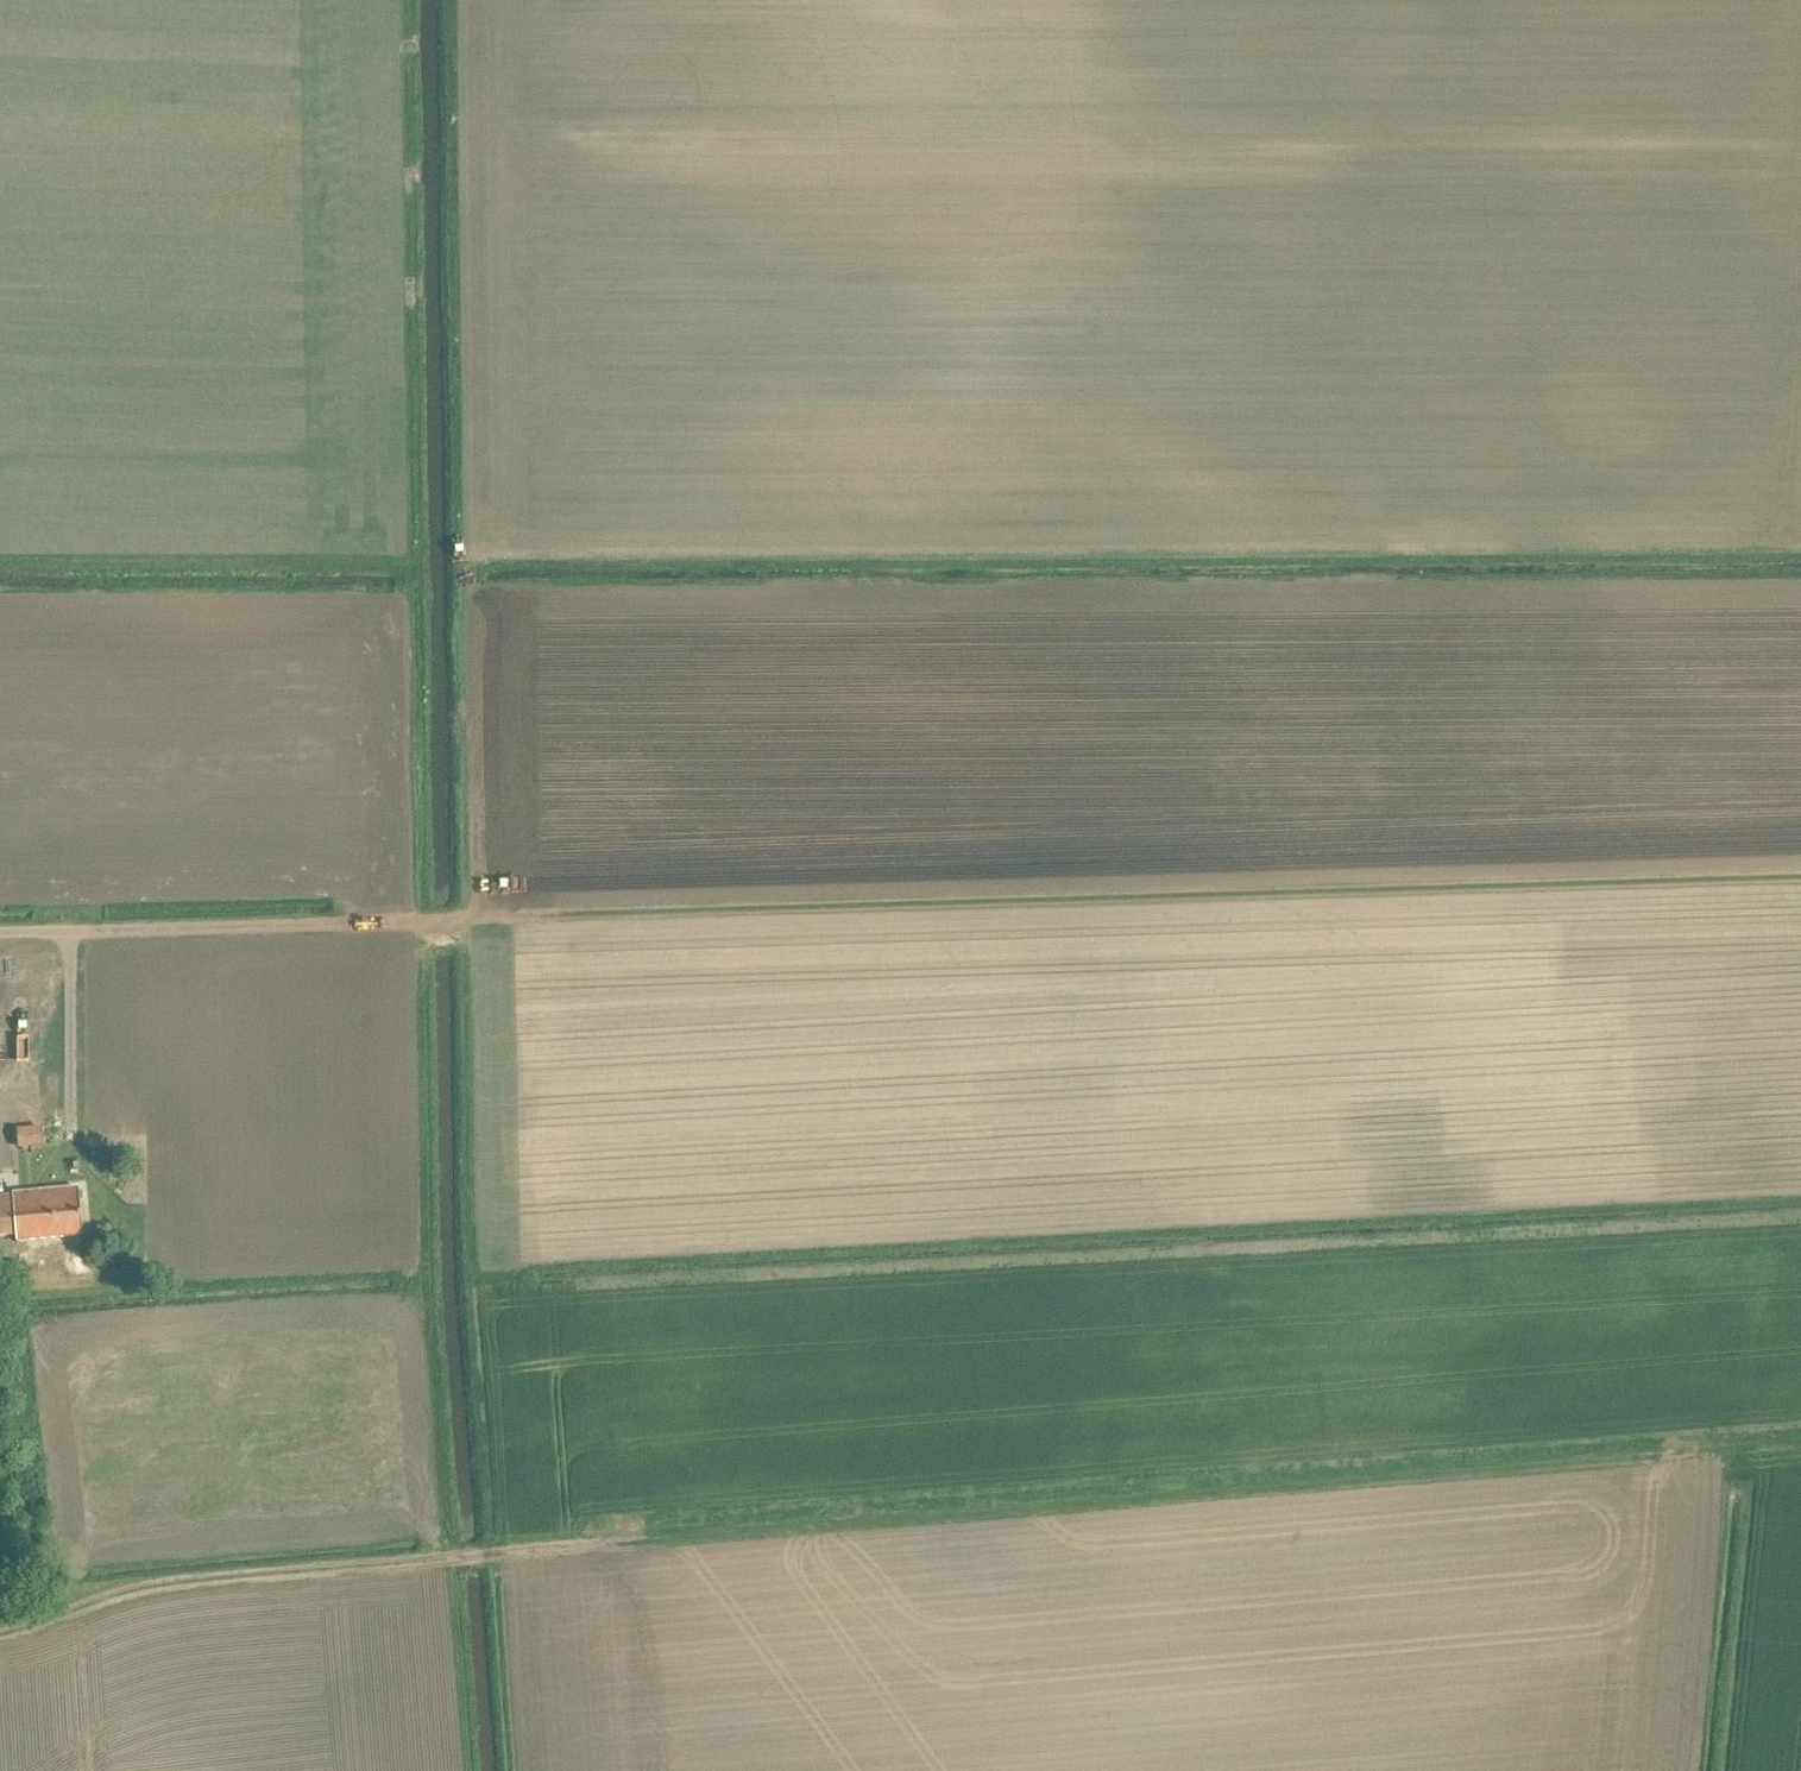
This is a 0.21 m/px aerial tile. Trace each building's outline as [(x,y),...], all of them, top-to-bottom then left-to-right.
[(48,1127),(23,1128),(24,1148),(50,1146),(48,1127)] [(15,1240),(16,1247),(82,1240),(77,1193),(21,1198),(22,1203),(21,1204),(0,1206),(0,1241),(15,1240)] [(165,1274),(141,1275),(141,1288),(165,1287),(165,1274)]
